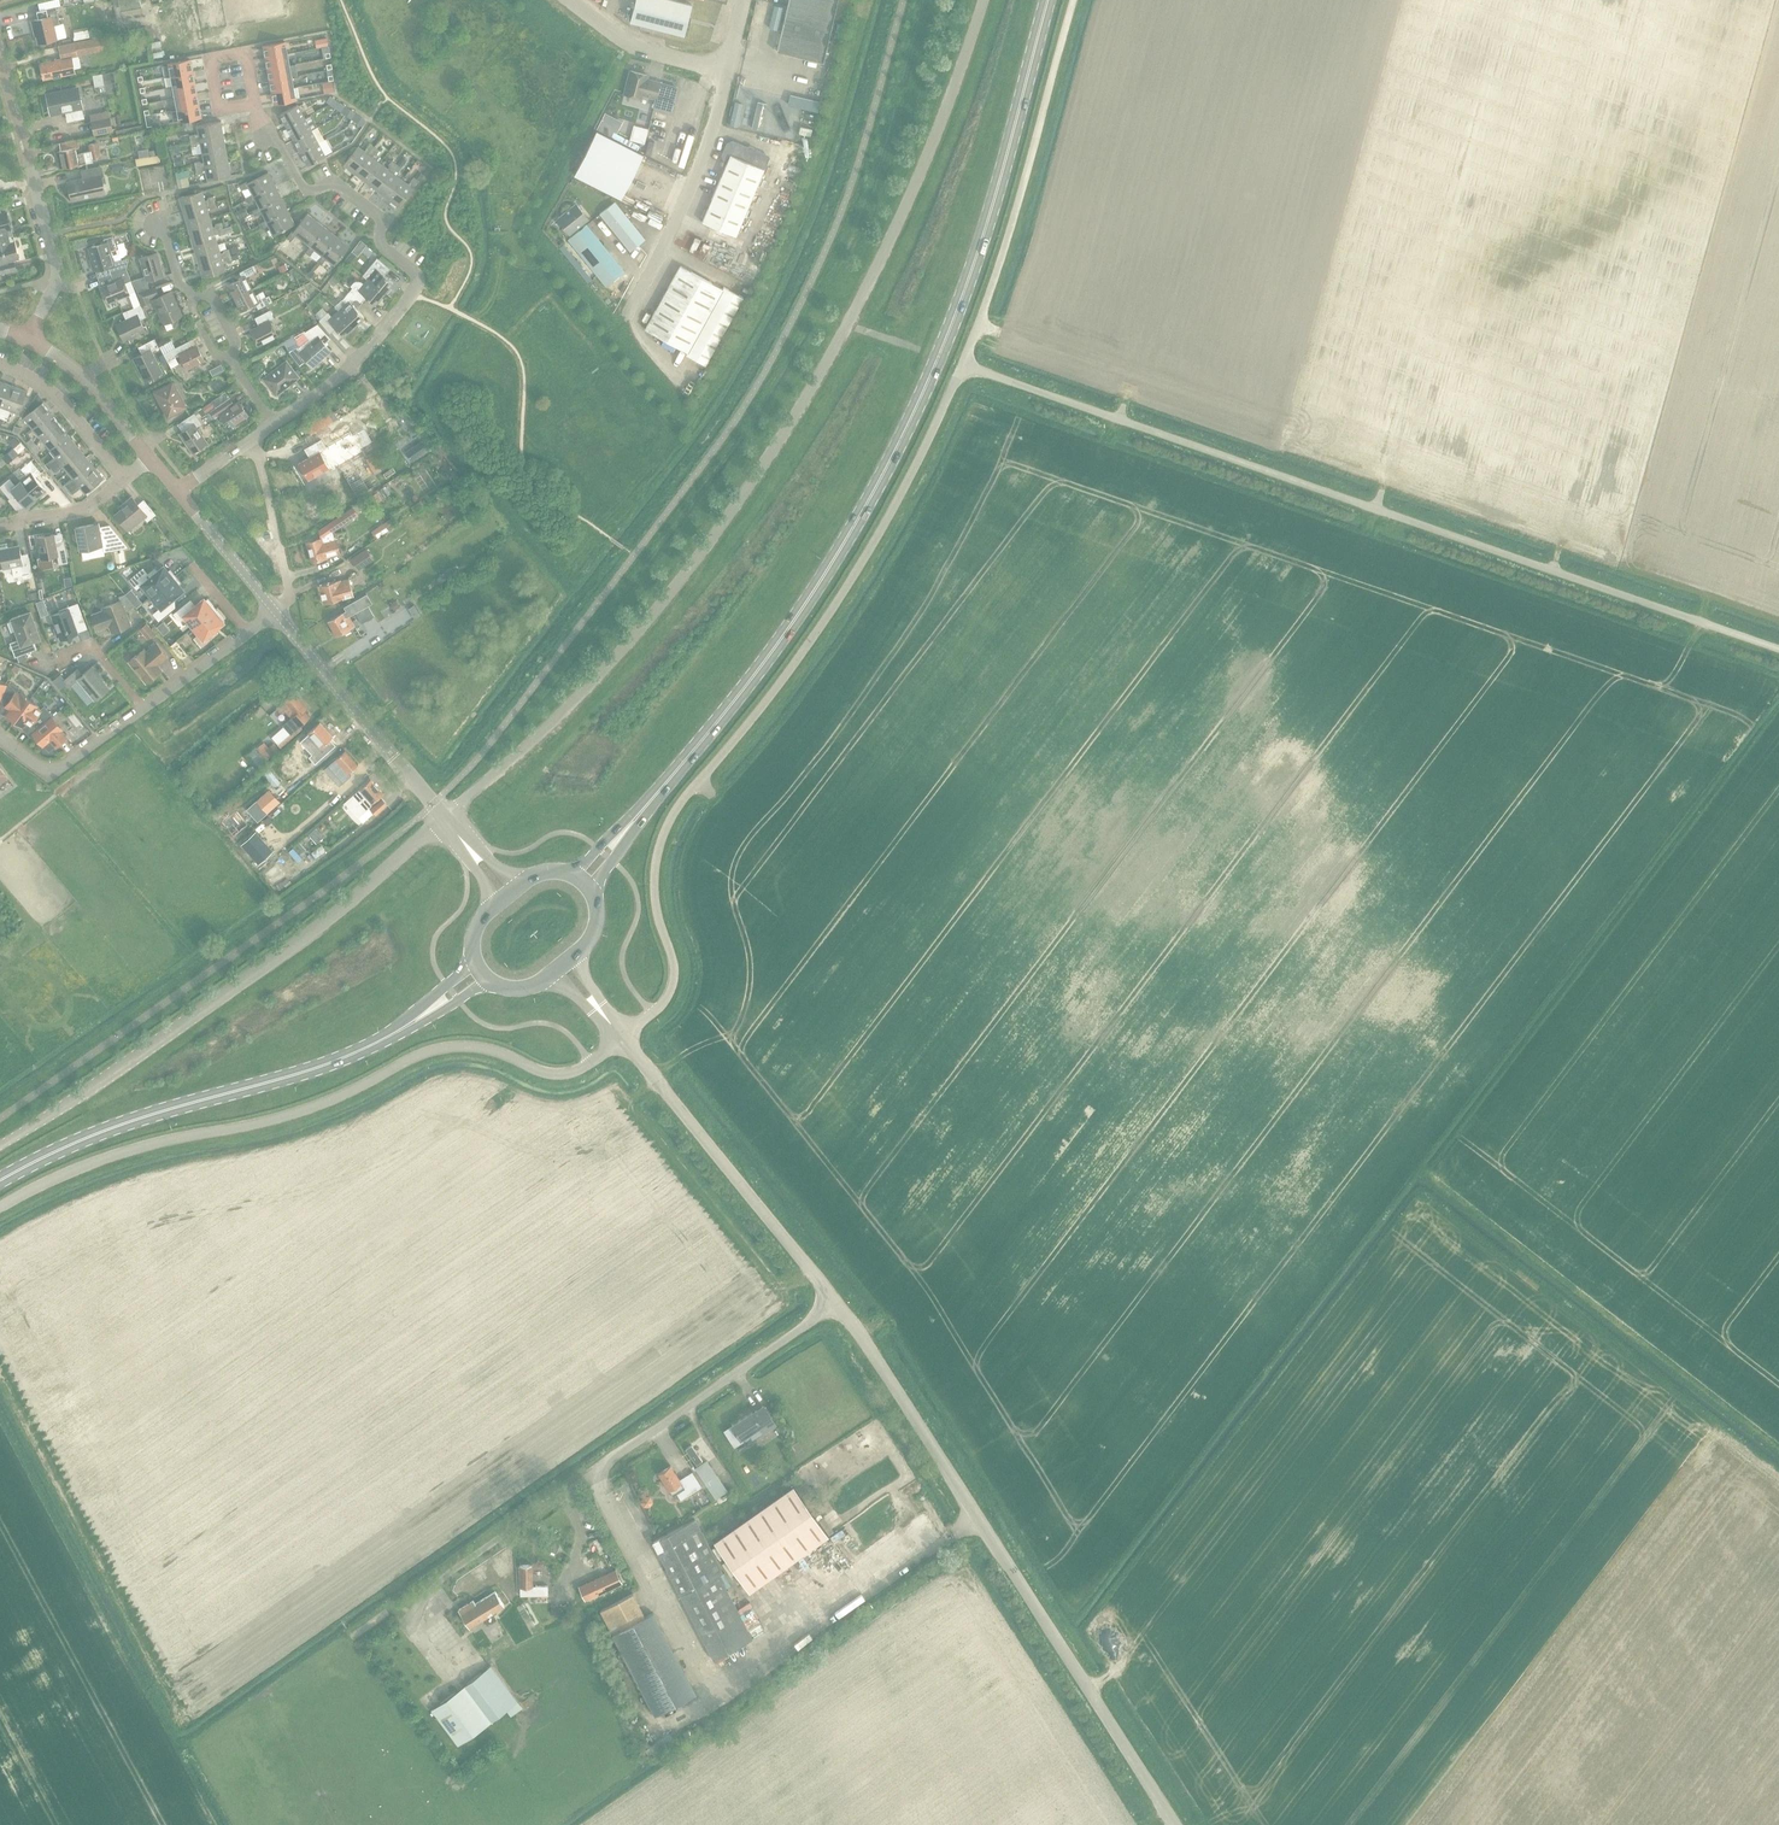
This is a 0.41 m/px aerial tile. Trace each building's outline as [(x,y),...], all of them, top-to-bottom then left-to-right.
[(121,11),(141,7),(141,3),(146,2),(146,0),(119,0),(121,11)] [(683,35),(691,4),(675,0),(636,0),(630,21),(683,35)] [(777,49),(824,62),(838,0),(790,0),(777,49)] [(38,43),(57,39),(54,25),(60,24),(56,6),(36,11),(38,19),(31,20),(33,30),(34,30),(38,43)] [(41,62),(44,78),(66,74),(65,72),(74,70),(72,56),(77,55),(76,51),(93,48),(91,38),(58,44),(61,58),(41,62)] [(263,46),(265,57),(287,53),(285,42),(263,46)] [(268,68),(289,64),(287,53),(265,57),(268,68)] [(164,76),(170,75),(192,71),(190,59),(168,63),(168,64),(162,65),(164,76)] [(268,68),(270,80),(291,76),(297,74),(295,63),(289,64),(268,68)] [(642,94),(656,98),(660,83),(646,79),(647,75),(630,70),(624,94),(641,98),(642,94)] [(173,86),(194,82),(192,71),(170,75),(173,86)] [(92,75),(94,86),(104,85),(102,74),(92,75)] [(270,80),(272,91),(293,87),(291,76),(270,80)] [(173,86),(175,97),(196,93),(194,82),(173,86)] [(676,87),(660,83),(656,98),(654,106),(670,111),(676,87)] [(293,87),(272,91),(274,103),(296,99),(293,87)] [(80,88),(47,95),(52,118),(66,115),(68,123),(87,120),(80,88)] [(326,101),(342,111),(345,106),(330,95),(326,101)] [(172,109),(197,104),(195,96),(170,101),(172,109)] [(286,127),(304,117),(297,104),(279,114),(286,127)] [(171,110),(173,121),(179,120),(200,116),(198,105),(177,109),(171,110)] [(347,115),(351,119),(356,113),(351,109),(347,115)] [(603,119),(610,128),(620,121),(613,111),(603,119)] [(293,139),(311,130),(304,117),(286,127),(293,139)] [(357,122),(362,125),(365,120),(361,117),(357,122)] [(108,121),(92,125),(95,139),(111,136),(108,121)] [(190,141),(223,135),(221,121),(197,125),(199,135),(196,136),(195,134),(189,135),(190,141)] [(798,133),(810,136),(812,129),(800,126),(798,133)] [(300,152),(318,142),(311,130),(293,139),(300,152)] [(574,174),(621,198),(643,154),(596,131),(574,174)] [(202,152),(226,148),(223,135),(190,141),(191,147),(197,145),(197,143),(200,143),(202,152)] [(85,151),(76,153),(76,150),(80,149),(78,140),(61,144),(62,150),(60,150),(60,151),(56,152),(59,162),(62,161),(63,168),(87,163),(86,159),(87,158),(85,151)] [(318,142),(300,152),(307,165),(325,155),(318,142)] [(737,144),(732,142),(728,144),(723,155),(725,159),(727,160),(702,221),(736,236),(768,157),(737,144)] [(89,144),(90,150),(91,158),(100,156),(97,143),(89,144)] [(354,174),(375,147),(370,143),(366,148),(367,149),(365,152),(357,145),(343,165),(354,174)] [(365,182),(380,163),(372,156),(374,154),(375,155),(379,150),(375,147),(354,174),(365,182)] [(195,168),(228,161),(226,148),(202,152),(204,162),(201,163),(200,161),(194,162),(195,168)] [(135,158),(137,165),(160,161),(159,154),(135,158)] [(376,190),(396,163),(392,160),(388,164),(389,166),(387,168),(380,163),(365,182),(376,190)] [(228,161),(195,168),(196,173),(202,172),(202,170),(205,170),(207,180),(231,175),(228,161)] [(387,198),(401,179),(394,173),(396,171),(397,172),(401,167),(396,163),(376,190),(387,198)] [(67,181),(71,200),(105,192),(99,166),(86,169),(87,176),(67,181)] [(175,172),(176,179),(190,176),(189,169),(175,172)] [(253,196),(275,185),(268,172),(247,182),(247,181),(239,185),(241,190),(248,186),(252,194),(253,196)] [(401,179),(387,198),(398,207),(418,180),(413,176),(410,181),(411,183),(409,185),(401,179)] [(260,209),(281,198),(275,185),(253,196),(252,194),(245,198),(248,203),(255,199),(259,207),(260,209)] [(182,211),(215,202),(213,196),(207,197),(208,199),(204,200),(202,191),(178,198),(182,211)] [(266,221),(287,211),(281,198),(260,209),(259,207),(252,211),(254,216),(261,212),(265,220),(266,221)] [(599,213),(630,251),(645,239),(614,201),(599,213)] [(186,224),(210,217),(207,208),(210,207),(211,209),(216,207),(215,202),(182,211),(186,224)] [(557,218),(569,233),(588,218),(576,203),(557,218)] [(8,236),(7,231),(11,230),(6,212),(2,213),(0,207),(0,238),(8,236)] [(266,221),(265,220),(258,224),(261,229),(268,225),(273,235),(294,224),(287,211),(266,221)] [(306,243),(321,224),(307,213),(293,231),(292,230),(286,237),(291,240),(295,234),(306,243)] [(190,237),(222,228),(221,222),(215,224),(215,226),(212,227),(210,217),(186,224),(190,237)] [(320,254),(335,235),(321,224),(306,243),(310,246),(305,252),(309,255),(314,249),(320,254)] [(567,239),(605,286),(624,271),(586,224),(567,239)] [(194,251),(217,244),(214,234),(217,233),(218,235),(224,233),(222,228),(190,237),(194,251)] [(111,273),(126,268),(129,258),(113,262),(109,251),(117,248),(113,235),(103,238),(104,242),(88,247),(95,270),(108,266),(111,273)] [(335,235),(320,254),(321,255),(316,261),(320,264),(325,258),(334,265),(349,246),(335,235)] [(0,238),(0,274),(16,269),(14,260),(18,259),(14,241),(10,242),(8,236),(0,238)] [(198,264),(230,254),(228,249),(223,250),(223,252),(220,253),(217,244),(194,251),(198,264)] [(139,278),(142,287),(148,285),(146,280),(163,275),(157,252),(139,258),(145,276),(139,278)] [(230,254),(198,264),(202,277),(225,271),(222,261),(225,260),(226,262),(232,260),(230,254)] [(362,275),(384,293),(384,292),(387,294),(391,288),(389,286),(393,282),(382,273),(387,267),(377,258),(362,275)] [(234,298),(252,289),(246,277),(256,271),(253,265),(239,272),(242,277),(227,285),(234,298)] [(723,286),(722,289),(680,265),(645,328),(687,352),(686,354),(705,365),(742,297),(723,286)] [(126,268),(111,273),(114,281),(101,286),(107,302),(129,294),(125,283),(131,280),(126,268)] [(374,304),(384,293),(362,275),(367,279),(363,283),(361,281),(359,281),(355,281),(353,282),(350,286),(352,287),(349,291),(359,301),(364,295),(374,304)] [(138,293),(142,305),(150,302),(148,298),(158,294),(155,287),(138,293)] [(252,289),(234,298),(240,311),(255,303),(258,309),(272,301),(268,295),(261,299),(258,293),(255,295),(252,289)] [(153,300),(164,324),(182,315),(170,291),(153,300)] [(355,307),(359,301),(349,291),(342,300),(345,304),(338,310),(353,326),(364,317),(355,307)] [(116,324),(124,340),(140,333),(138,329),(143,327),(140,320),(146,317),(140,305),(123,312),(126,320),(116,324)] [(250,330),(258,345),(277,335),(269,320),(273,318),(269,310),(254,318),(258,325),(250,330)] [(343,336),(353,326),(338,310),(331,316),(327,312),(318,320),(328,331),(333,326),(343,336)] [(300,352),(311,366),(330,350),(324,343),(330,338),(317,323),(311,328),(312,329),(306,334),(313,341),(300,352)] [(283,341),(288,351),(299,346),(294,336),(283,341)] [(133,358),(145,381),(162,372),(151,351),(159,347),(155,338),(138,347),(141,354),(133,358)] [(196,345),(191,347),(188,341),(164,353),(167,360),(179,354),(187,369),(204,360),(196,345)] [(263,378),(275,394),(298,377),(286,361),(263,378)] [(13,386),(0,381),(0,417),(1,418),(13,386)] [(155,392),(168,417),(185,407),(172,383),(155,392)] [(13,386),(1,418),(7,420),(10,410),(18,413),(27,391),(13,386)] [(238,401),(234,404),(227,392),(207,406),(215,418),(223,412),(232,426),(248,415),(238,401)] [(33,428),(51,413),(42,402),(23,417),(33,428)] [(345,404),(310,425),(308,421),(306,423),(311,433),(349,411),(345,404)] [(41,439),(60,424),(51,413),(33,428),(41,439)] [(179,433),(192,453),(207,443),(196,427),(201,423),(194,413),(182,421),(187,428),(179,433)] [(50,450),(68,435),(60,424),(41,439),(50,450)] [(367,458),(361,448),(372,441),(363,425),(327,447),(322,438),(308,446),(312,455),(299,462),(308,478),(334,463),(340,474),(343,472),(356,495),(380,481),(374,471),(383,466),(376,453),(367,458)] [(51,467),(77,445),(68,435),(50,450),(49,450),(55,456),(47,463),(51,467)] [(399,447),(403,454),(421,442),(416,435),(399,447)] [(31,447),(35,444),(30,438),(26,441),(31,447)] [(35,444),(31,447),(36,453),(40,449),(35,444)] [(67,471),(86,456),(77,445),(51,467),(55,472),(62,466),(67,471)] [(2,457),(7,463),(18,454),(13,448),(2,457)] [(66,490),(95,467),(86,456),(67,471),(72,478),(63,485),(66,490)] [(21,480),(36,498),(46,489),(35,477),(41,472),(31,460),(21,468),(27,475),(21,480)] [(95,467),(66,490),(70,495),(80,487),(84,492),(78,497),(81,501),(90,493),(88,490),(104,478),(95,467)] [(21,480),(15,485),(9,478),(0,486),(0,487),(9,498),(15,494),(25,506),(36,498),(21,480)] [(143,499),(137,504),(131,496),(125,502),(126,504),(114,514),(128,530),(144,517),(147,521),(156,514),(143,499)] [(306,542),(311,561),(337,553),(331,531),(341,525),(336,518),(319,530),(321,538),(306,542)] [(109,524),(94,527),(93,524),(75,527),(79,550),(103,545),(104,551),(127,547),(109,524)] [(63,541),(55,542),(53,534),(37,537),(41,558),(57,555),(59,563),(67,562),(63,541)] [(9,547),(8,543),(0,544),(0,552),(3,568),(12,567),(14,576),(32,573),(29,557),(21,559),(18,545),(9,547)] [(351,559),(357,568),(372,558),(366,549),(351,559)] [(151,596),(175,576),(174,575),(170,570),(168,571),(163,565),(157,570),(155,568),(147,574),(143,568),(129,579),(136,587),(141,584),(151,596)] [(175,576),(151,596),(161,607),(153,613),(158,619),(174,606),(169,601),(183,589),(178,583),(180,582),(176,576),(176,577),(175,576)] [(323,603),(352,595),(348,579),(341,581),(340,579),(318,585),(323,603)] [(108,626),(111,633),(132,625),(127,612),(134,605),(125,594),(119,596),(120,600),(101,607),(102,609),(91,614),(98,630),(108,626)] [(368,605),(364,607),(358,597),(353,600),(354,602),(344,607),(348,614),(358,608),(359,611),(355,613),(361,623),(374,616),(368,605)] [(193,626),(215,608),(207,598),(205,600),(203,598),(189,610),(184,604),(173,613),(178,620),(184,615),(193,626)] [(59,636),(60,639),(78,632),(72,617),(81,614),(77,603),(59,610),(60,612),(51,615),(56,628),(54,628),(57,636),(59,636)] [(215,608),(193,626),(199,633),(193,638),(200,647),(201,646),(203,648),(212,640),(211,638),(212,638),(209,634),(223,622),(221,620),(224,618),(215,608)] [(11,618),(21,644),(40,637),(30,611),(11,618)] [(356,619),(352,621),(346,612),(342,614),(328,621),(336,636),(343,631),(345,634),(351,631),(349,628),(358,624),(356,619)] [(147,622),(140,628),(148,637),(154,632),(147,622)] [(169,646),(181,660),(187,654),(176,640),(169,646)] [(156,664),(167,656),(156,643),(146,652),(144,649),(129,661),(146,682),(161,670),(156,664)] [(12,671),(17,673),(20,667),(15,665),(12,671)] [(109,687),(99,675),(100,674),(92,666),(82,674),(77,669),(64,680),(69,686),(77,679),(94,700),(109,687)] [(28,701),(20,695),(19,696),(15,694),(18,689),(7,682),(5,684),(4,684),(0,693),(0,709),(1,710),(1,711),(6,715),(7,714),(14,720),(28,701)] [(309,717),(303,710),(306,707),(293,693),(276,708),(280,712),(283,710),(290,718),(283,725),(290,733),(309,717)] [(59,703),(63,708),(67,704),(64,699),(59,703)] [(32,733),(45,721),(37,714),(39,712),(35,708),(36,707),(28,701),(14,720),(22,725),(21,726),(26,730),(27,729),(31,734),(33,733),(32,733)] [(32,733),(33,733),(43,745),(44,744),(49,750),(54,745),(56,746),(67,737),(61,730),(62,729),(52,716),(45,721),(32,733)] [(75,722),(79,727),(83,723),(79,718),(75,722)] [(331,736),(319,722),(308,732),(309,733),(300,740),(311,753),(309,755),(315,761),(333,745),(328,739),(331,736)] [(330,763),(343,777),(357,765),(345,750),(330,763)] [(315,776),(322,784),(328,779),(327,777),(333,772),(327,766),(315,776)] [(384,791),(371,777),(344,800),(357,814),(384,791)] [(281,798),(271,786),(250,806),(260,817),(281,798)] [(373,809),(379,815),(388,807),(382,801),(373,809)] [(264,873),(279,889),(290,879),(275,863),(264,873)] [(751,1439),(774,1424),(762,1406),(751,1413),(750,1412),(731,1425),(732,1426),(723,1431),(728,1440),(729,1439),(734,1446),(743,1440),(741,1438),(747,1434),(751,1439)] [(685,1449),(696,1465),(702,1460),(691,1445),(685,1449)] [(791,1452),(797,1460),(804,1455),(799,1447),(791,1452)] [(690,1471),(679,1479),(670,1466),(657,1474),(673,1496),(677,1493),(681,1498),(700,1485),(690,1471)] [(713,1541),(749,1591),(828,1535),(793,1485),(713,1541)] [(745,1622),(742,1624),(718,1578),(721,1576),(694,1522),(651,1544),(712,1662),(751,1642),(749,1638),(753,1636),(745,1622)] [(548,1585),(533,1586),(531,1564),(519,1565),(520,1595),(548,1595),(548,1585)] [(616,1573),(589,1585),(596,1599),(624,1587),(616,1573)] [(470,1626),(505,1605),(496,1591),(476,1603),(474,1600),(459,1609),(470,1626)] [(652,1613),(645,1617),(633,1593),(599,1611),(655,1715),(696,1694),(652,1613)] [(436,1706),(464,1742),(518,1700),(491,1665),(436,1706)]
